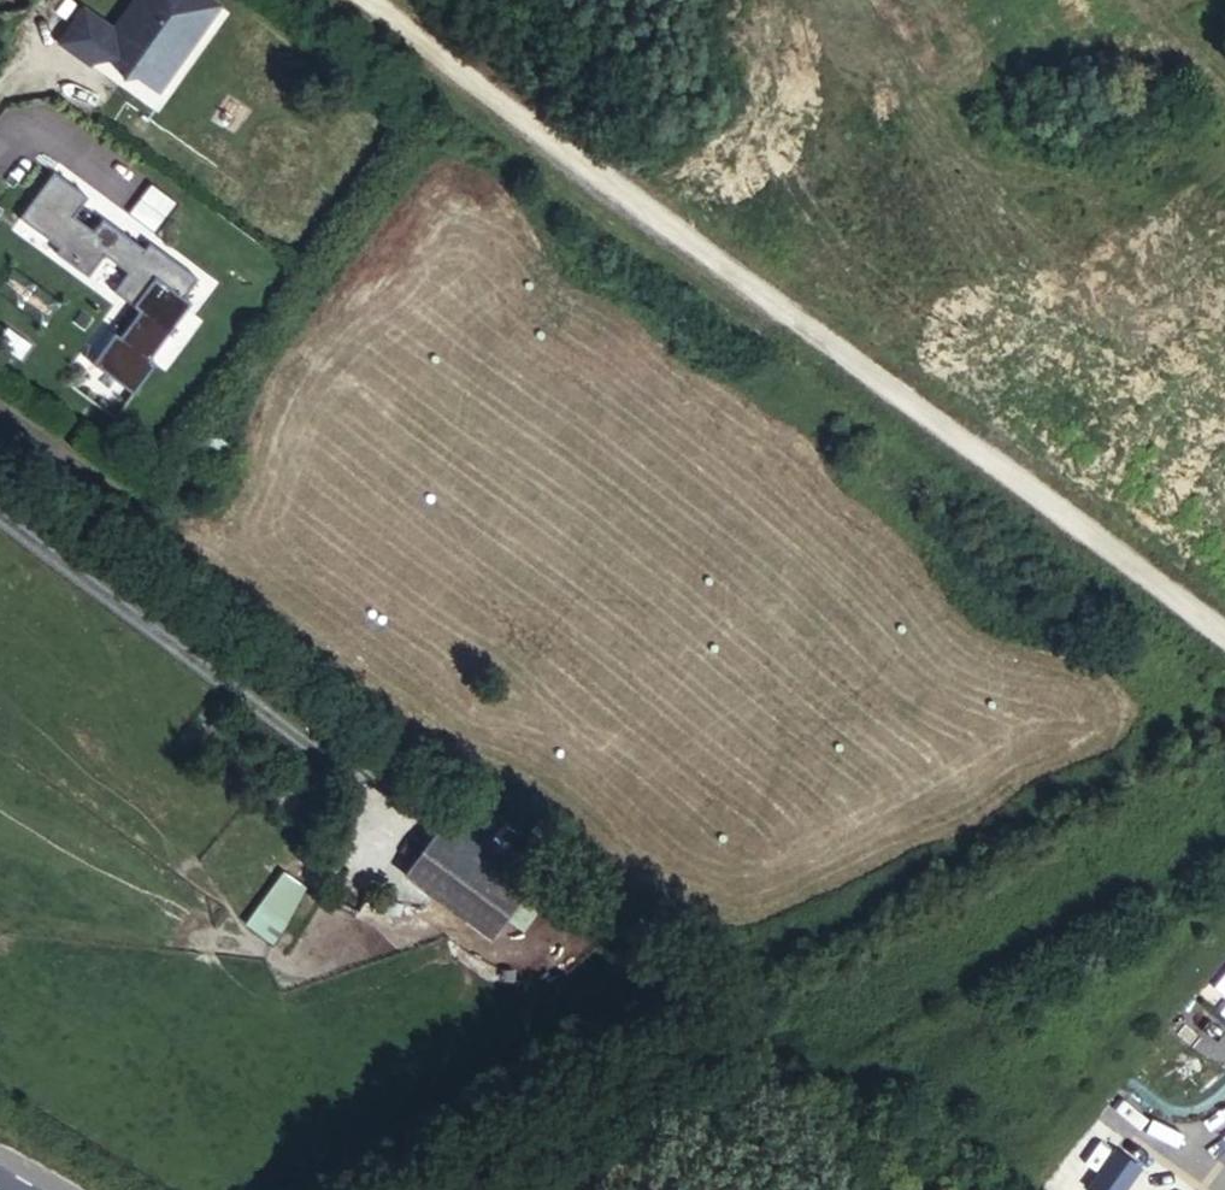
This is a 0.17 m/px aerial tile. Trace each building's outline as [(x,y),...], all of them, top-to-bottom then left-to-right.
[(101,46),(122,61),(123,74),(136,73),(158,88),(175,65),(159,53),(187,15),(203,27),(220,4),(216,0),(133,0),(114,26),(85,5),(60,39),(91,61),(101,46)] [(187,15),(159,53),(175,65),(203,27),(187,15)] [(63,245),(59,250),(89,273),(106,251),(130,269),(116,289),(142,307),(122,335),(117,331),(95,360),(135,390),(156,361),(151,357),(193,301),(185,296),(199,276),(152,241),(147,248),(105,217),(96,230),(75,215),(89,195),(56,171),(23,215),(63,245)] [(466,822),(418,889),(506,954),(521,933),(534,942),(551,918),(540,910),(555,888),(466,822)] [(274,868),(250,928),(280,940),(303,880),(274,868)] [(1112,1150),(1095,1176),(1109,1185),(1127,1160),(1112,1150)] [(1109,1185),(1116,1189),(1127,1189),(1141,1170),(1127,1160),(1109,1185)] [(1095,1176),(1086,1188),(1089,1189),(1116,1189),(1095,1176)]
